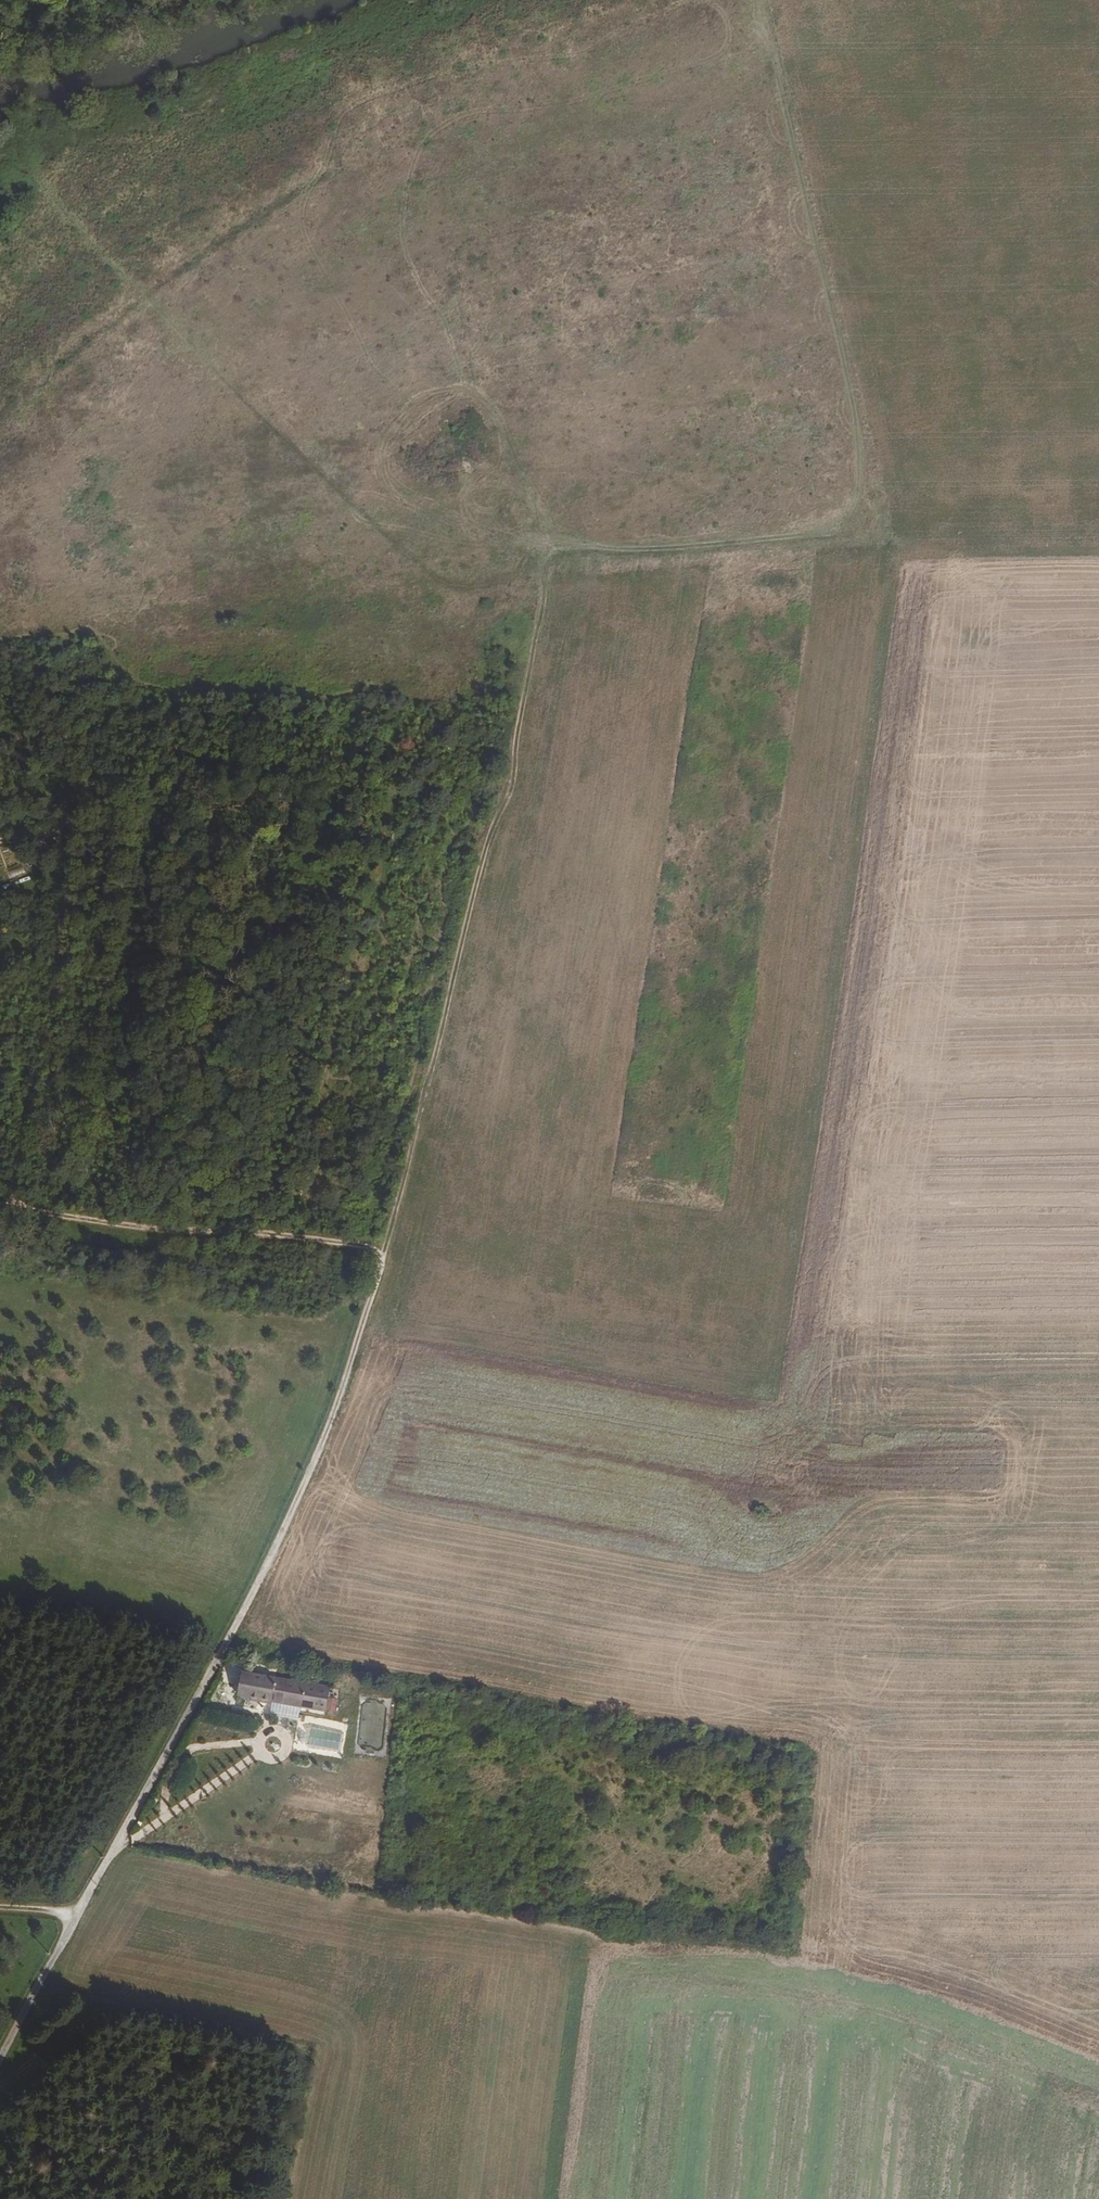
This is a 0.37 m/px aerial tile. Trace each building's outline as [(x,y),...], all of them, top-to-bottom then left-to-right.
[(24,866),(12,871),(14,877),(27,873),(24,866)] [(52,1143),(60,1144),(61,1135),(53,1134),(52,1143)] [(45,1187),(59,1188),(60,1178),(46,1177),(45,1187)] [(43,1204),(57,1205),(59,1188),(45,1187),(43,1204)] [(273,1698),(327,1707),(330,1684),(243,1669),(240,1693),(253,1695),(253,1699),(273,1702),(273,1698)]
